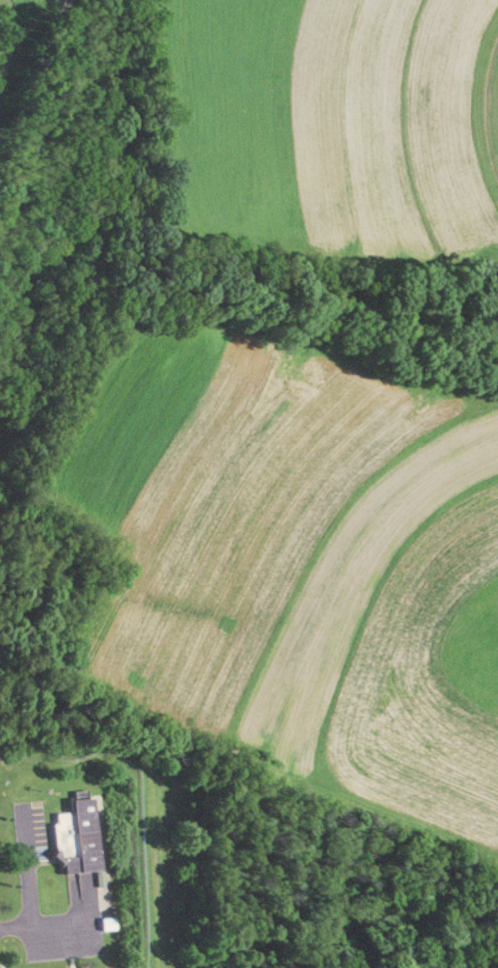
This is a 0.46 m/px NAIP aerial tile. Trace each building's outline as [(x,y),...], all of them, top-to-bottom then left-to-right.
[(72,798),(73,811),(55,813),(59,871),(100,868),(95,796),(72,798)]
